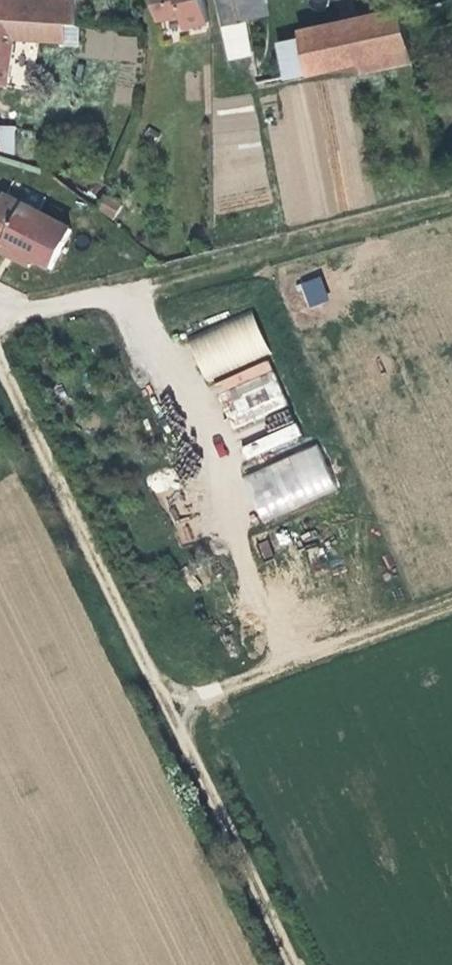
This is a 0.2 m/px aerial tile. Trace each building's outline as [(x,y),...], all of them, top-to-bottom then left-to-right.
[(30,24),(42,25),(45,0),(0,0),(0,22),(30,24)] [(196,0),(145,0),(149,18),(172,13),(175,26),(201,21),(196,0)] [(249,0),(212,0),(217,21),(252,13),(249,0)] [(252,13),(261,11),(259,0),(249,0),(252,13)] [(269,43),(276,76),(300,71),(351,68),(352,71),(403,60),(390,6),(290,29),(292,37),(269,43)] [(247,49),(240,16),(217,21),(224,54),(247,49)] [(0,22),(0,85),(2,86),(11,37),(28,38),(30,24),(0,22)] [(71,27),(30,24),(28,38),(70,41),(71,27)] [(85,61),(136,59),(136,31),(84,33),(85,61)] [(7,194),(0,209),(0,247),(2,248),(10,244),(55,267),(74,227),(7,194)] [(115,203),(97,195),(91,206),(109,215),(115,203)] [(34,256),(10,244),(2,248),(31,262),(34,256)] [(301,281),(306,305),(327,302),(322,277),(301,281)] [(250,311),(186,341),(205,382),(269,353),(250,311)] [(224,407),(234,429),(251,420),(241,399),(224,407)] [(263,522),(336,490),(316,444),(243,476),(263,522)]
